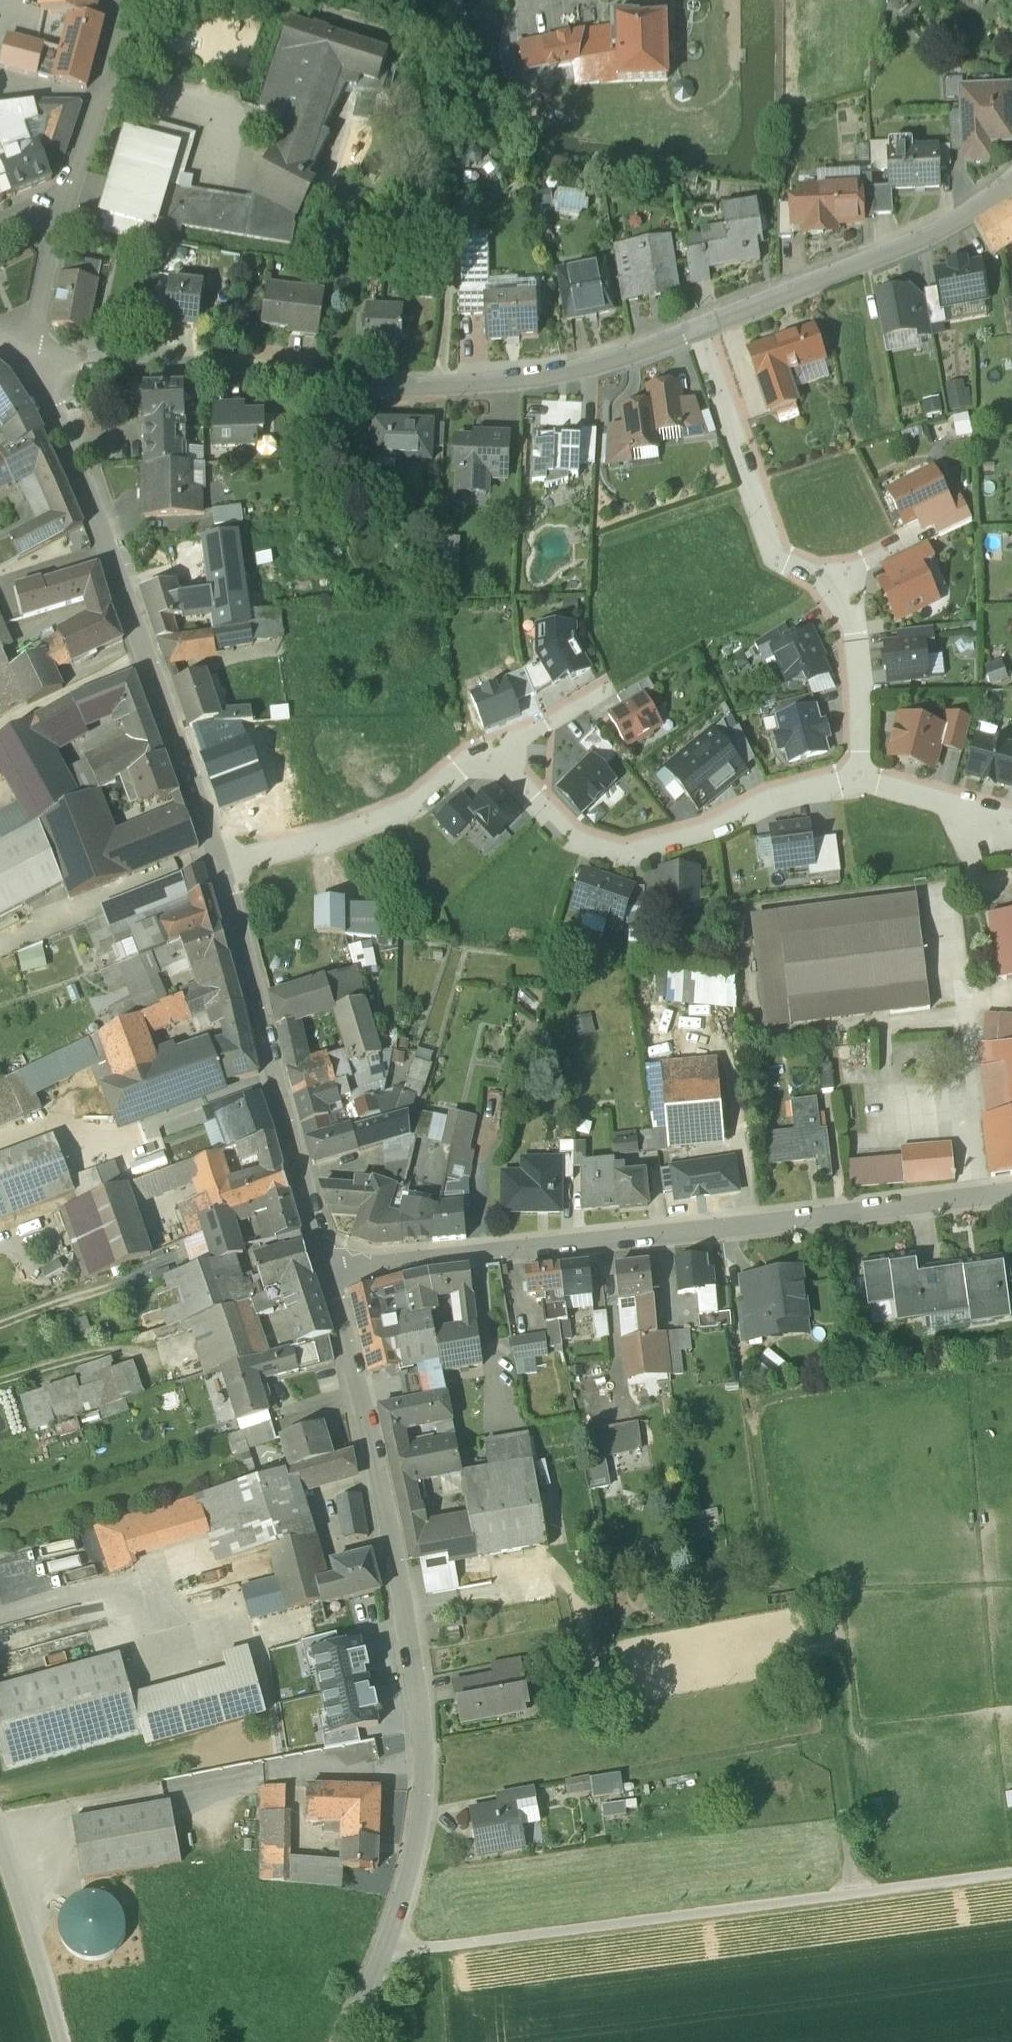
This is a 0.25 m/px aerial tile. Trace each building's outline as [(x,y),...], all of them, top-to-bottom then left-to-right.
[(41,11),(72,17),(92,21),(92,19),(96,0),(43,0),(41,11)] [(665,17),(637,18),(637,15),(611,16),(611,24),(612,46),(616,46),(616,53),(617,79),(666,78),(665,17)] [(92,21),(72,17),(69,32),(66,44),(64,52),(71,54),(62,83),(86,89),(104,21),(92,19),(92,21)] [(179,188),(163,183),(150,227),(180,233),(181,227),(291,247),(296,215),(313,184),(305,180),(329,136),(322,132),(345,88),(355,89),(360,79),(378,85),(387,54),(327,34),(328,32),(313,27),(312,29),(289,21),(259,110),(284,118),(268,166),(250,200),(179,188)] [(611,24),(585,29),(580,59),(616,53),(616,46),(612,46),(611,24)] [(585,29),(541,35),(546,65),(572,60),(580,59),(585,29)] [(69,32),(64,31),(61,42),(66,44),(69,32)] [(523,69),(546,65),(541,35),(518,39),(523,69)] [(64,52),(8,38),(0,67),(62,83),(71,54),(64,52)] [(580,59),(572,60),(576,83),(598,79),(598,82),(617,79),(616,53),(580,59)] [(962,77),(942,78),(943,101),(961,100),(960,88),(962,88),(962,77)] [(962,88),(960,88),(961,100),(961,106),(963,151),(964,161),(989,160),(988,142),(1011,133),(1009,86),(962,88)] [(79,103),(33,103),(33,105),(0,109),(0,158),(36,145),(37,147),(64,156),(81,105),(79,103)] [(961,106),(947,106),(947,113),(948,113),(950,151),(963,151),(961,106)] [(195,135),(154,123),(149,139),(174,146),(163,183),(179,188),(195,135)] [(149,139),(125,132),(100,213),(107,215),(102,231),(145,244),(150,227),(163,183),(174,146),(149,139)] [(887,140),(869,141),(870,166),(871,169),(888,168),(887,148),(888,148),(887,140)] [(0,158),(0,161),(12,191),(14,195),(50,181),(37,147),(36,145),(0,158)] [(888,148),(887,148),(888,168),(889,186),(889,189),(891,189),(939,187),(937,146),(888,148)] [(0,161),(0,190),(2,195),(12,191),(0,161)] [(853,171),(818,173),(819,187),(834,186),(858,185),(858,175),(871,174),(871,169),(870,166),(852,167),(853,171)] [(871,174),(858,175),(858,185),(859,185),(861,218),(873,217),(873,214),(871,187),(871,174)] [(834,186),(836,223),(861,222),(861,218),(859,185),(858,185),(834,186)] [(819,187),(802,188),(803,211),(803,230),(804,233),(822,232),(822,224),(836,223),(834,186),(819,187)] [(889,186),(871,187),(873,214),(892,214),(891,189),(889,189),(889,186)] [(579,201),(580,190),(556,188),(555,199),(579,201)] [(973,224),(991,255),(1005,247),(1011,242),(1011,202),(973,224)] [(791,204),(778,205),(777,237),(793,237),(793,230),(803,230),(803,211),(792,211),(791,204)] [(757,207),(722,212),(725,232),(701,235),(703,247),(704,247),(708,268),(759,260),(756,238),(762,237),(757,207)] [(671,236),(626,242),(631,274),(635,299),(680,292),(671,236)] [(488,284),(486,238),(460,238),(458,285),(458,287),(485,285),(488,284)] [(703,247),(685,250),(690,283),(710,280),(708,268),(704,247),(703,247)] [(102,265),(65,258),(52,324),(88,332),(102,265)] [(964,260),(948,263),(949,267),(934,270),(938,287),(941,307),(942,307),(986,299),(979,262),(965,264),(964,260)] [(604,263),(558,271),(566,319),(585,315),(585,314),(611,309),(604,263)] [(631,274),(618,276),(622,301),(635,299),(631,274)] [(203,286),(170,282),(165,324),(198,328),(203,286)] [(324,292),(267,284),(262,323),(289,327),(288,331),(318,336),(324,292)] [(485,285),(458,287),(457,314),(484,313),(483,297),(485,297),(485,285)] [(938,287),(923,290),(925,298),(930,325),(945,322),(942,307),(941,307),(938,287)] [(904,289),(875,295),(882,336),(915,330),(916,330),(911,300),(912,300),(910,294),(904,289)] [(535,295),(485,297),(483,297),(484,313),(486,339),(505,338),(505,334),(537,333),(535,295)] [(912,300),(911,300),(916,330),(915,330),(916,336),(931,333),(930,325),(925,298),(912,300)] [(403,308),(367,307),(367,314),(361,314),(361,324),(366,324),(366,340),(386,341),(386,342),(397,343),(397,342),(401,342),(403,308)] [(812,327),(748,349),(769,412),(796,402),(786,371),(823,359),(812,327)] [(0,371),(0,425),(14,447),(40,434),(30,413),(8,377),(0,371)] [(967,379),(948,380),(949,404),(969,403),(967,379)] [(677,383),(648,387),(650,403),(651,403),(654,431),(655,430),(681,427),(683,427),(680,401),(677,383)] [(185,421),(184,387),(143,387),(127,388),(127,402),(143,402),(144,422),(185,421)] [(694,399),(680,401),(683,427),(681,427),(683,437),(705,434),(694,399)] [(650,403),(622,407),(625,424),(628,450),(630,450),(657,446),(655,430),(654,431),(651,403),(650,403)] [(230,405),(230,406),(214,406),(215,448),(255,447),(255,433),(263,432),(262,414),(242,414),(242,405),(230,405)] [(965,414),(953,417),(957,433),(969,430),(965,414)] [(432,421),(373,419),(371,457),(430,460),(431,446),(432,422),(432,421)] [(185,421),(144,422),(145,465),(186,465),(185,421)] [(444,423),(432,422),(431,446),(443,447),(444,423)] [(625,424),(608,427),(606,463),(631,460),(630,450),(628,450),(625,424)] [(596,429),(580,428),(580,438),(579,463),(594,463),(596,429)] [(0,455),(0,456),(10,476),(13,482),(35,470),(44,491),(63,479),(41,433),(40,434),(14,447),(0,455)] [(555,433),(536,434),(536,438),(534,441),(533,443),(533,446),(532,449),(533,452),(532,481),(544,482),(544,487),(550,486),(556,484),(568,479),(567,475),(578,475),(579,463),(580,438),(555,437),(555,433)] [(507,435),(481,434),(480,440),(455,439),(454,471),(459,471),(458,490),(486,491),(486,476),(505,477),(507,435)] [(10,476),(0,456),(0,482),(10,476)] [(145,465),(143,466),(144,516),(200,514),(199,490),(188,491),(188,465),(186,465),(145,465)] [(933,470),(887,492),(904,526),(917,519),(920,525),(926,528),(933,525),(928,514),(949,504),(949,503),(933,470)] [(63,479),(44,491),(50,506),(70,496),(63,479)] [(50,506),(54,515),(0,544),(0,570),(82,526),(70,496),(50,506)] [(949,504),(928,514),(933,525),(938,536),(971,521),(960,498),(949,503),(949,504)] [(240,508),(212,512),(214,527),(241,524),(240,508)] [(456,578),(457,533),(438,533),(438,578),(456,578)] [(214,612),(216,632),(251,628),(249,612),(246,613),(237,537),(206,541),(212,592),(214,612)] [(927,542),(890,559),(897,574),(919,563),(920,565),(934,558),(927,542)] [(897,574),(880,583),(897,618),(936,599),(920,565),(919,563),(897,574)] [(40,581),(15,587),(23,617),(84,598),(85,600),(106,594),(102,579),(97,566),(41,583),(40,581)] [(175,582),(141,590),(151,621),(171,618),(214,612),(212,592),(179,596),(175,582)] [(106,594),(85,600),(90,618),(110,608),(106,594)] [(90,618),(58,635),(72,662),(77,660),(79,664),(93,657),(91,654),(122,639),(112,613),(111,613),(110,608),(90,618)] [(272,611),(249,612),(251,628),(253,644),(282,639),(278,611),(272,611)] [(171,618),(151,621),(158,640),(177,638),(171,618)] [(784,624),(754,643),(759,655),(772,649),(771,648),(791,639),(784,624)] [(575,626),(546,625),(546,643),(536,643),(536,653),(542,663),(541,663),(553,683),(567,675),(570,680),(590,669),(575,643),(575,626)] [(177,638),(158,640),(169,670),(215,650),(253,644),(251,628),(216,632),(177,638)] [(933,628),(897,632),(898,643),(924,641),(924,642),(934,641),(933,628)] [(791,639),(771,648),(772,649),(787,681),(803,674),(807,683),(827,674),(815,649),(818,647),(810,630),(791,639)] [(58,635),(48,640),(51,647),(44,651),(53,669),(72,662),(58,635)] [(898,643),(884,645),(885,657),(882,658),(884,670),(887,669),(888,682),(928,677),(924,642),(924,641),(898,643)] [(0,650),(0,672),(11,667),(2,649),(0,650)] [(44,651),(11,667),(26,706),(62,688),(53,669),(44,651)] [(541,663),(537,665),(535,662),(524,668),(534,694),(553,683),(541,663)] [(1000,664),(987,669),(991,682),(1004,677),(1000,664)] [(0,672),(0,716),(1,717),(26,706),(11,667),(0,672)] [(515,703),(534,694),(524,668),(505,676),(506,681),(515,703)] [(134,675),(82,696),(89,717),(110,709),(116,725),(127,720),(132,736),(154,728),(134,675)] [(204,675),(176,685),(191,728),(193,728),(201,725),(241,724),(253,723),(251,711),(217,714),(212,699),(217,697),(214,691),(210,692),(204,675)] [(647,679),(616,697),(622,707),(643,695),(653,689),(647,679)] [(519,713),(515,703),(506,681),(471,695),(484,727),(519,713)] [(661,725),(643,695),(622,707),(607,715),(625,746),(637,739),(638,741),(650,734),(649,732),(661,725)] [(0,739),(0,767),(21,805),(32,825),(40,822),(92,793),(93,793),(115,782),(114,781),(120,778),(164,755),(154,728),(132,736),(135,743),(90,766),(88,762),(65,773),(53,751),(82,735),(82,721),(89,717),(82,696),(68,701),(0,739)] [(812,696),(779,705),(782,718),(816,709),(812,696)] [(782,718),(778,719),(782,733),(775,735),(780,751),(786,749),(790,761),(827,751),(824,739),(830,738),(826,722),(820,724),(816,709),(782,718)] [(971,720),(946,714),(942,729),(943,729),(938,747),(962,753),(971,720)] [(942,729),(900,718),(889,756),(932,768),(938,747),(943,729),(942,729)] [(714,731),(744,769),(755,760),(740,728),(729,737),(723,723),(714,731)] [(193,728),(204,758),(248,743),(241,724),(201,725),(193,728)] [(591,757),(603,770),(618,756),(597,728),(579,745),(591,757)] [(744,769),(714,731),(667,769),(698,809),(746,772),(744,769)] [(978,739),(968,777),(1009,788),(1011,779),(1011,747),(978,739)] [(204,758),(213,784),(261,767),(252,741),(248,743),(204,758)] [(164,755),(120,778),(127,796),(136,793),(139,801),(157,794),(160,800),(179,793),(165,755),(164,755)] [(603,770),(591,757),(558,789),(582,813),(614,781),(603,770)] [(270,793),(261,767),(213,784),(222,809),(270,793)] [(469,810),(475,817),(493,837),(520,813),(495,787),(474,806),(469,810)] [(110,838),(93,793),(92,793),(40,822),(64,885),(69,898),(198,847),(185,809),(110,838)] [(469,810),(474,806),(463,794),(436,819),(452,837),(475,817),(469,810)] [(0,817),(0,843),(32,825),(21,805),(0,817)] [(64,885),(40,822),(32,825),(0,843),(0,917),(64,885)] [(773,861),(774,866),(779,871),(786,870),(787,867),(808,864),(814,863),(810,840),(808,824),(771,830),(775,857),(773,861)] [(810,877),(841,872),(836,836),(810,840),(814,863),(808,864),(810,877)] [(203,865),(101,903),(111,927),(191,897),(210,890),(203,865)] [(696,870),(662,870),(662,874),(662,896),(662,904),(662,915),(678,915),(678,905),(696,906),(696,870)] [(632,887),(585,871),(573,908),(619,924),(621,921),(632,887)] [(662,874),(648,874),(648,896),(662,896),(662,874)] [(644,887),(632,887),(621,921),(625,921),(628,913),(644,918),(644,887)] [(221,926),(210,890),(191,897),(195,913),(131,936),(135,946),(139,957),(159,950),(181,941),(221,926)] [(648,896),(648,904),(662,904),(662,896),(648,896)] [(917,898),(856,906),(859,930),(919,923),(920,923),(917,898)] [(345,904),(316,904),(316,933),(344,935),(345,904)] [(859,930),(856,906),(751,920),(767,1027),(890,1013),(887,987),(788,1000),(780,940),(859,930)] [(985,914),(994,978),(1011,976),(1011,911),(985,914)] [(644,918),(628,913),(625,921),(625,923),(644,929),(644,918)] [(104,914),(85,922),(94,944),(113,937),(104,914)] [(859,930),(780,940),(788,1000),(887,987),(926,982),(919,923),(859,930)] [(221,926),(181,941),(187,958),(191,968),(204,963),(228,954),(221,926)] [(181,941),(159,950),(166,967),(187,958),(181,941)] [(21,972),(46,965),(39,943),(15,951),(21,972)] [(368,944),(351,947),(356,968),(372,964),(368,944)] [(135,946),(102,959),(105,970),(119,965),(139,957),(135,946)] [(228,954),(204,963),(211,986),(235,976),(228,954)] [(161,1006),(139,957),(119,965),(133,999),(116,1007),(124,1025),(161,1007),(161,1006)] [(728,977),(665,970),(663,996),(731,1002),(728,977)] [(334,1010),(363,1001),(354,971),(325,980),(334,1010)] [(211,986),(182,998),(191,1019),(192,1020),(194,1019),(227,1006),(229,1010),(243,1005),(235,976),(211,986)] [(334,1010),(325,980),(269,997),(276,1028),(294,1022),(334,1010)] [(926,982),(887,987),(890,1013),(930,1008),(926,982)] [(124,1025),(100,1036),(100,1035),(84,1043),(88,1058),(101,1088),(103,1088),(114,1118),(152,1107),(223,1081),(211,1047),(179,1059),(174,1044),(152,1052),(145,1033),(185,1017),(186,1021),(191,1019),(182,998),(161,1006),(161,1007),(124,1025)] [(363,1001),(334,1010),(347,1053),(351,1064),(380,1056),(363,1001)] [(243,1005),(229,1010),(227,1006),(194,1019),(199,1033),(222,1025),(227,1043),(211,1047),(223,1081),(236,1077),(258,1073),(243,1005)] [(997,1017),(979,1015),(981,1069),(1000,1066),(997,1017)] [(997,1017),(1000,1066),(1006,1113),(983,1116),(991,1175),(1011,1172),(1011,1163),(1010,1143),(1011,1143),(1011,1018),(997,1017)] [(294,1022),(276,1028),(283,1058),(287,1071),(304,1066),(301,1050),(294,1022)] [(84,1043),(23,1072),(30,1086),(88,1058),(84,1043)] [(418,1046),(414,1055),(430,1061),(434,1052),(418,1046)] [(351,1064),(348,1065),(352,1081),(358,1080),(360,1087),(386,1081),(391,1051),(380,1056),(351,1064)] [(347,1053),(328,1059),(335,1085),(352,1081),(348,1065),(351,1064),(347,1053)] [(304,1066),(287,1071),(294,1099),(335,1085),(328,1059),(304,1066)] [(429,1067),(412,1062),(410,1069),(427,1074),(429,1067)] [(716,1062),(660,1067),(665,1129),(666,1139),(678,1138),(723,1134),(716,1062)] [(831,1065),(818,1066),(821,1090),(834,1089),(831,1065)] [(0,1083),(0,1128),(40,1109),(30,1086),(23,1072),(0,1083)] [(335,1085),(294,1099),(299,1116),(325,1108),(340,1104),(339,1100),(349,1096),(348,1093),(347,1090),(360,1087),(358,1080),(352,1081),(335,1085)] [(251,1092),(204,1109),(209,1123),(218,1120),(217,1119),(247,1108),(245,1102),(253,1099),(251,1092)] [(389,1107),(385,1106),(383,1093),(353,1104),(346,1109),(350,1121),(378,1111),(381,1121),(393,1117),(398,1102),(391,1100),(389,1107)] [(412,1095),(402,1093),(398,1102),(393,1117),(407,1114),(412,1095)] [(253,1099),(245,1102),(247,1108),(217,1119),(218,1120),(228,1149),(236,1146),(272,1133),(259,1097),(253,1099)] [(816,1098),(791,1101),(794,1132),(763,1136),(766,1164),(815,1158),(817,1177),(832,1175),(826,1128),(820,1129),(816,1098)] [(325,1108),(299,1116),(301,1126),(327,1117),(325,1108)] [(381,1121),(351,1129),(358,1152),(409,1137),(408,1113),(407,1114),(393,1117),(381,1121)] [(456,1129),(445,1180),(465,1179),(468,1180),(473,1153),(467,1151),(473,1120),(448,1115),(445,1127),(456,1129)] [(327,1117),(301,1126),(306,1141),(332,1134),(327,1117)] [(403,1185),(393,1187),(387,1185),(372,1180),(371,1181),(371,1182),(363,1206),(362,1208),(351,1238),(375,1246),(431,1242),(438,1208),(439,1208),(441,1201),(442,1194),(445,1180),(456,1129),(445,1127),(422,1122),(418,1141),(413,1140),(411,1149),(408,1162),(408,1163),(403,1185)] [(332,1134),(306,1141),(312,1165),(358,1152),(351,1129),(332,1134)] [(665,1129),(653,1131),(656,1152),(679,1150),(678,1138),(666,1139),(665,1129)] [(656,1152),(653,1131),(639,1133),(642,1153),(656,1152)] [(272,1133),(236,1146),(243,1164),(260,1159),(266,1174),(228,1185),(218,1188),(224,1209),(229,1208),(229,1209),(230,1210),(265,1200),(265,1198),(289,1191),(283,1169),(273,1133),(272,1133)] [(0,1156),(0,1220),(74,1193),(75,1192),(70,1179),(53,1136),(0,1156)] [(636,1140),(612,1142),(613,1156),(638,1154),(636,1140)] [(585,1165),(585,1143),(572,1143),(572,1153),(572,1168),(583,1168),(583,1165),(585,1165)] [(949,1143),(901,1147),(902,1157),(904,1183),(952,1178),(949,1143)] [(228,1149),(182,1165),(188,1184),(200,1180),(225,1172),(220,1160),(230,1157),(228,1149)] [(411,1149),(383,1153),(385,1165),(408,1163),(408,1162),(411,1149)] [(572,1168),(572,1153),(559,1153),(559,1160),(559,1179),(572,1179),(572,1169),(572,1168)] [(902,1157),(881,1159),(883,1185),(904,1183),(902,1157)] [(670,1166),(670,1168),(673,1191),(674,1198),(736,1190),(733,1158),(670,1166)] [(881,1159),(848,1162),(851,1188),(883,1185),(881,1159)] [(534,1174),(502,1174),(501,1212),(559,1213),(559,1179),(559,1160),(534,1160),(534,1174)] [(614,1162),(583,1165),(583,1210),(618,1207),(614,1167),(614,1162)] [(408,1163),(385,1165),(387,1185),(393,1187),(403,1185),(408,1163)] [(182,1165),(125,1186),(132,1205),(188,1184),(182,1165)] [(649,1173),(624,1175),(623,1167),(614,1167),(618,1207),(618,1208),(647,1206),(645,1189),(651,1188),(649,1173)] [(660,1169),(663,1192),(673,1191),(670,1168),(660,1169)] [(95,1169),(70,1179),(75,1192),(74,1193),(78,1203),(105,1194),(95,1169)] [(225,1172),(200,1180),(204,1193),(218,1188),(228,1185),(225,1172)] [(465,1179),(445,1180),(442,1194),(467,1193),(465,1179)] [(354,1188),(319,1186),(326,1207),(327,1206),(362,1208),(363,1206),(371,1182),(355,1181),(354,1188)] [(78,1203),(61,1210),(86,1280),(150,1257),(132,1205),(125,1186),(105,1194),(78,1203)] [(206,1198),(179,1208),(191,1238),(205,1231),(200,1217),(224,1209),(218,1188),(204,1193),(206,1198)] [(289,1191),(265,1198),(265,1200),(268,1210),(268,1211),(276,1238),(300,1232),(289,1191)] [(265,1200),(230,1210),(233,1221),(268,1210),(265,1200)] [(462,1206),(439,1208),(438,1208),(431,1242),(464,1239),(462,1206)] [(224,1209),(200,1217),(205,1231),(215,1262),(242,1254),(233,1221),(230,1210),(229,1209),(229,1208),(224,1209)] [(186,1240),(178,1219),(161,1226),(169,1248),(186,1240)] [(300,1232),(276,1238),(281,1251),(303,1244),(300,1232)] [(281,1251),(254,1259),(259,1277),(241,1283),(247,1302),(266,1296),(265,1293),(314,1278),(303,1244),(281,1251)] [(1003,1258),(917,1270),(915,1255),(863,1263),(868,1301),(900,1296),(904,1320),(969,1312),(971,1323),(1011,1318),(1003,1258)] [(706,1258),(674,1261),(678,1294),(697,1292),(715,1291),(712,1270),(707,1270),(706,1258)] [(212,1262),(171,1275),(170,1276),(166,1278),(174,1304),(164,1307),(170,1326),(191,1320),(226,1309),(225,1307),(220,1289),(212,1262)] [(587,1263),(560,1266),(563,1299),(564,1299),(591,1296),(587,1263)] [(649,1263),(615,1266),(618,1302),(623,1340),(657,1334),(652,1289),(659,1288),(657,1275),(650,1275),(649,1263)] [(560,1266),(525,1270),(527,1285),(521,1286),(523,1295),(534,1294),(536,1296),(536,1302),(544,1301),(548,1323),(558,1322),(567,1321),(564,1299),(563,1299),(560,1266)] [(428,1272),(402,1278),(405,1294),(410,1318),(429,1313),(432,1333),(434,1333),(438,1332),(439,1332),(432,1294),(447,1292),(447,1295),(456,1294),(460,1328),(475,1325),(468,1268),(428,1272)] [(799,1270),(757,1276),(760,1297),(764,1324),(778,1322),(801,1319),(805,1315),(799,1270)] [(757,1276),(740,1278),(743,1299),(760,1297),(757,1276)] [(314,1278),(265,1293),(266,1296),(247,1302),(242,1304),(248,1320),(273,1312),(272,1307),(279,1305),(278,1302),(284,1301),(298,1347),(304,1345),(304,1344),(332,1335),(327,1320),(314,1278)] [(374,1286),(349,1291),(358,1330),(383,1325),(383,1322),(377,1302),(395,1297),(405,1294),(402,1278),(374,1286)] [(241,1283),(220,1289),(225,1307),(229,1303),(232,1302),(233,1306),(242,1304),(247,1302),(241,1283)] [(715,1291),(697,1292),(699,1316),(717,1314),(715,1291)] [(399,1318),(409,1365),(420,1364),(427,1398),(445,1395),(440,1372),(434,1333),(432,1333),(429,1313),(410,1318),(405,1294),(395,1297),(399,1318)] [(760,1297),(743,1299),(747,1327),(764,1324),(760,1297)] [(226,1309),(191,1320),(194,1329),(209,1374),(222,1370),(222,1369),(261,1357),(257,1349),(248,1320),(242,1304),(233,1306),(226,1309)] [(605,1311),(591,1313),(594,1338),(609,1337),(605,1311)] [(699,1316),(698,1316),(699,1330),(718,1328),(718,1330),(720,1330),(720,1328),(731,1327),(730,1313),(699,1316)] [(409,1365),(399,1318),(383,1322),(383,1325),(358,1330),(369,1372),(397,1368),(409,1365)] [(170,1326),(156,1331),(158,1340),(194,1329),(191,1320),(170,1326)] [(567,1321),(558,1322),(561,1341),(570,1339),(567,1321)] [(558,1322),(548,1323),(551,1348),(556,1347),(562,1347),(561,1341),(558,1322)] [(764,1324),(747,1327),(749,1340),(775,1336),(779,1331),(778,1322),(764,1324)] [(460,1328),(438,1332),(434,1333),(440,1372),(481,1365),(476,1325),(460,1328)] [(688,1331),(664,1333),(669,1376),(682,1374),(679,1351),(690,1349),(688,1331)] [(657,1334),(623,1340),(629,1388),(643,1386),(657,1384),(670,1382),(669,1376),(664,1333),(657,1334)] [(261,1357),(222,1369),(222,1370),(238,1420),(267,1411),(264,1399),(270,1397),(266,1387),(261,1389),(258,1381),(334,1361),(329,1337),(332,1336),(332,1335),(304,1344),(304,1345),(298,1347),(286,1350),(267,1355),(261,1357)] [(544,1335),(511,1341),(515,1359),(547,1355),(544,1335)] [(264,1347),(257,1349),(261,1357),(267,1355),(264,1347)] [(137,1361),(22,1399),(32,1430),(148,1393),(137,1361)] [(404,1403),(427,1398),(420,1364),(397,1368),(404,1403)] [(657,1384),(643,1386),(645,1398),(659,1396),(657,1384)] [(404,1403),(378,1408),(387,1451),(406,1447),(402,1430),(451,1419),(447,1401),(445,1395),(427,1398),(404,1403)] [(267,1411),(238,1420),(242,1431),(271,1422),(267,1411)] [(271,1422),(242,1431),(246,1444),(275,1435),(271,1422)] [(637,1424),(615,1428),(620,1452),(636,1449),(637,1454),(640,1454),(639,1449),(641,1448),(637,1424)] [(321,1426),(282,1438),(292,1470),(331,1458),(321,1426)] [(615,1428),(592,1432),(596,1457),(620,1452),(615,1428)] [(527,1436),(485,1443),(490,1469),(532,1464),(527,1436)] [(406,1447),(387,1451),(404,1529),(421,1526),(417,1501),(423,1500),(421,1490),(415,1492),(413,1483),(460,1474),(460,1475),(462,1474),(456,1448),(454,1437),(406,1447)] [(485,1443),(456,1448),(462,1474),(490,1469),(485,1443)] [(292,1470),(286,1472),(291,1489),(356,1471),(352,1451),(331,1458),(292,1470)] [(584,1466),(590,1489),(611,1484),(605,1460),(584,1466)] [(252,1461),(239,1465),(245,1484),(256,1481),(258,1480),(252,1461)] [(532,1464),(490,1469),(462,1474),(460,1475),(469,1522),(540,1510),(532,1464)] [(258,1480),(256,1481),(245,1484),(198,1497),(205,1522),(218,1563),(268,1549),(269,1554),(277,1552),(283,1577),(242,1588),(251,1621),(322,1602),(317,1583),(315,1576),(310,1557),(306,1539),(307,1539),(291,1489),(286,1472),(258,1480)] [(360,1495),(339,1499),(346,1540),(367,1537),(360,1495)] [(198,1497),(97,1526),(107,1554),(126,1547),(127,1547),(205,1522),(198,1497)] [(424,1538),(406,1541),(410,1562),(419,1560),(447,1555),(448,1562),(546,1546),(540,1510),(469,1522),(422,1530),(424,1538)] [(421,1526),(404,1529),(406,1541),(424,1538),(422,1530),(421,1526)] [(126,1547),(107,1554),(114,1574),(133,1566),(127,1547),(126,1547)] [(371,1554),(332,1563),(336,1578),(341,1600),(342,1600),(380,1591),(371,1554)] [(319,1555),(310,1557),(315,1576),(324,1574),(319,1555)] [(447,1555),(419,1560),(424,1583),(454,1578),(448,1562),(447,1555)] [(336,1578),(317,1583),(322,1602),(329,1600),(330,1604),(342,1601),(342,1600),(341,1600),(336,1578)] [(454,1578),(424,1583),(426,1595),(456,1590),(454,1578)] [(453,1619),(435,1622),(437,1631),(455,1628),(453,1619)] [(459,1641),(457,1632),(438,1635),(439,1644),(459,1641)] [(337,1634),(302,1641),(305,1654),(339,1647),(337,1634)] [(318,1672),(322,1694),(371,1683),(362,1642),(339,1647),(305,1654),(310,1674),(318,1672)] [(227,1671),(132,1696),(142,1733),(145,1746),(265,1715),(248,1650),(224,1656),(227,1671)] [(0,1689),(0,1747),(6,1770),(142,1733),(132,1696),(120,1656),(0,1689)] [(518,1659),(490,1665),(492,1676),(520,1671),(518,1659)] [(492,1676),(460,1682),(463,1700),(457,1702),(462,1727),(505,1719),(503,1708),(501,1696),(524,1692),(520,1671),(492,1676)] [(323,1737),(332,1735),(358,1730),(380,1725),(371,1683),(322,1694),(327,1714),(318,1716),(323,1737)] [(524,1692),(501,1696),(503,1708),(516,1706),(516,1709),(528,1707),(527,1704),(528,1703),(527,1694),(525,1693),(525,1692),(524,1692)] [(323,1737),(325,1750),(361,1742),(358,1730),(332,1735),(323,1737)] [(591,1796),(621,1792),(618,1771),(588,1776),(591,1796)] [(563,1777),(564,1794),(588,1793),(587,1777),(563,1777)] [(286,1788),(263,1787),(262,1813),(285,1813),(286,1788)] [(380,1791),(307,1788),(305,1823),(324,1824),(323,1833),(342,1834),(342,1830),(378,1831),(380,1791)] [(532,1789),(501,1795),(503,1806),(515,1804),(516,1804),(516,1806),(535,1802),(532,1789)] [(599,1803),(601,1813),(633,1810),(632,1799),(599,1803)] [(166,1803),(68,1820),(78,1879),(177,1862),(166,1803)] [(503,1806),(470,1812),(479,1857),(524,1849),(516,1806),(515,1804),(503,1806)] [(284,1858),(285,1813),(262,1813),(261,1866),(284,1867),(284,1858)] [(378,1831),(342,1830),(342,1834),(342,1844),(335,1844),(335,1850),(341,1851),(341,1863),(341,1868),(347,1868),(377,1869),(378,1831)] [(284,1867),(283,1883),(344,1889),(347,1868),(341,1868),(341,1863),(284,1858),(284,1867)] [(284,1867),(261,1866),(260,1881),(283,1883),(284,1867)] [(113,1893),(53,1895),(55,1954),(115,1952),(113,1893)]
